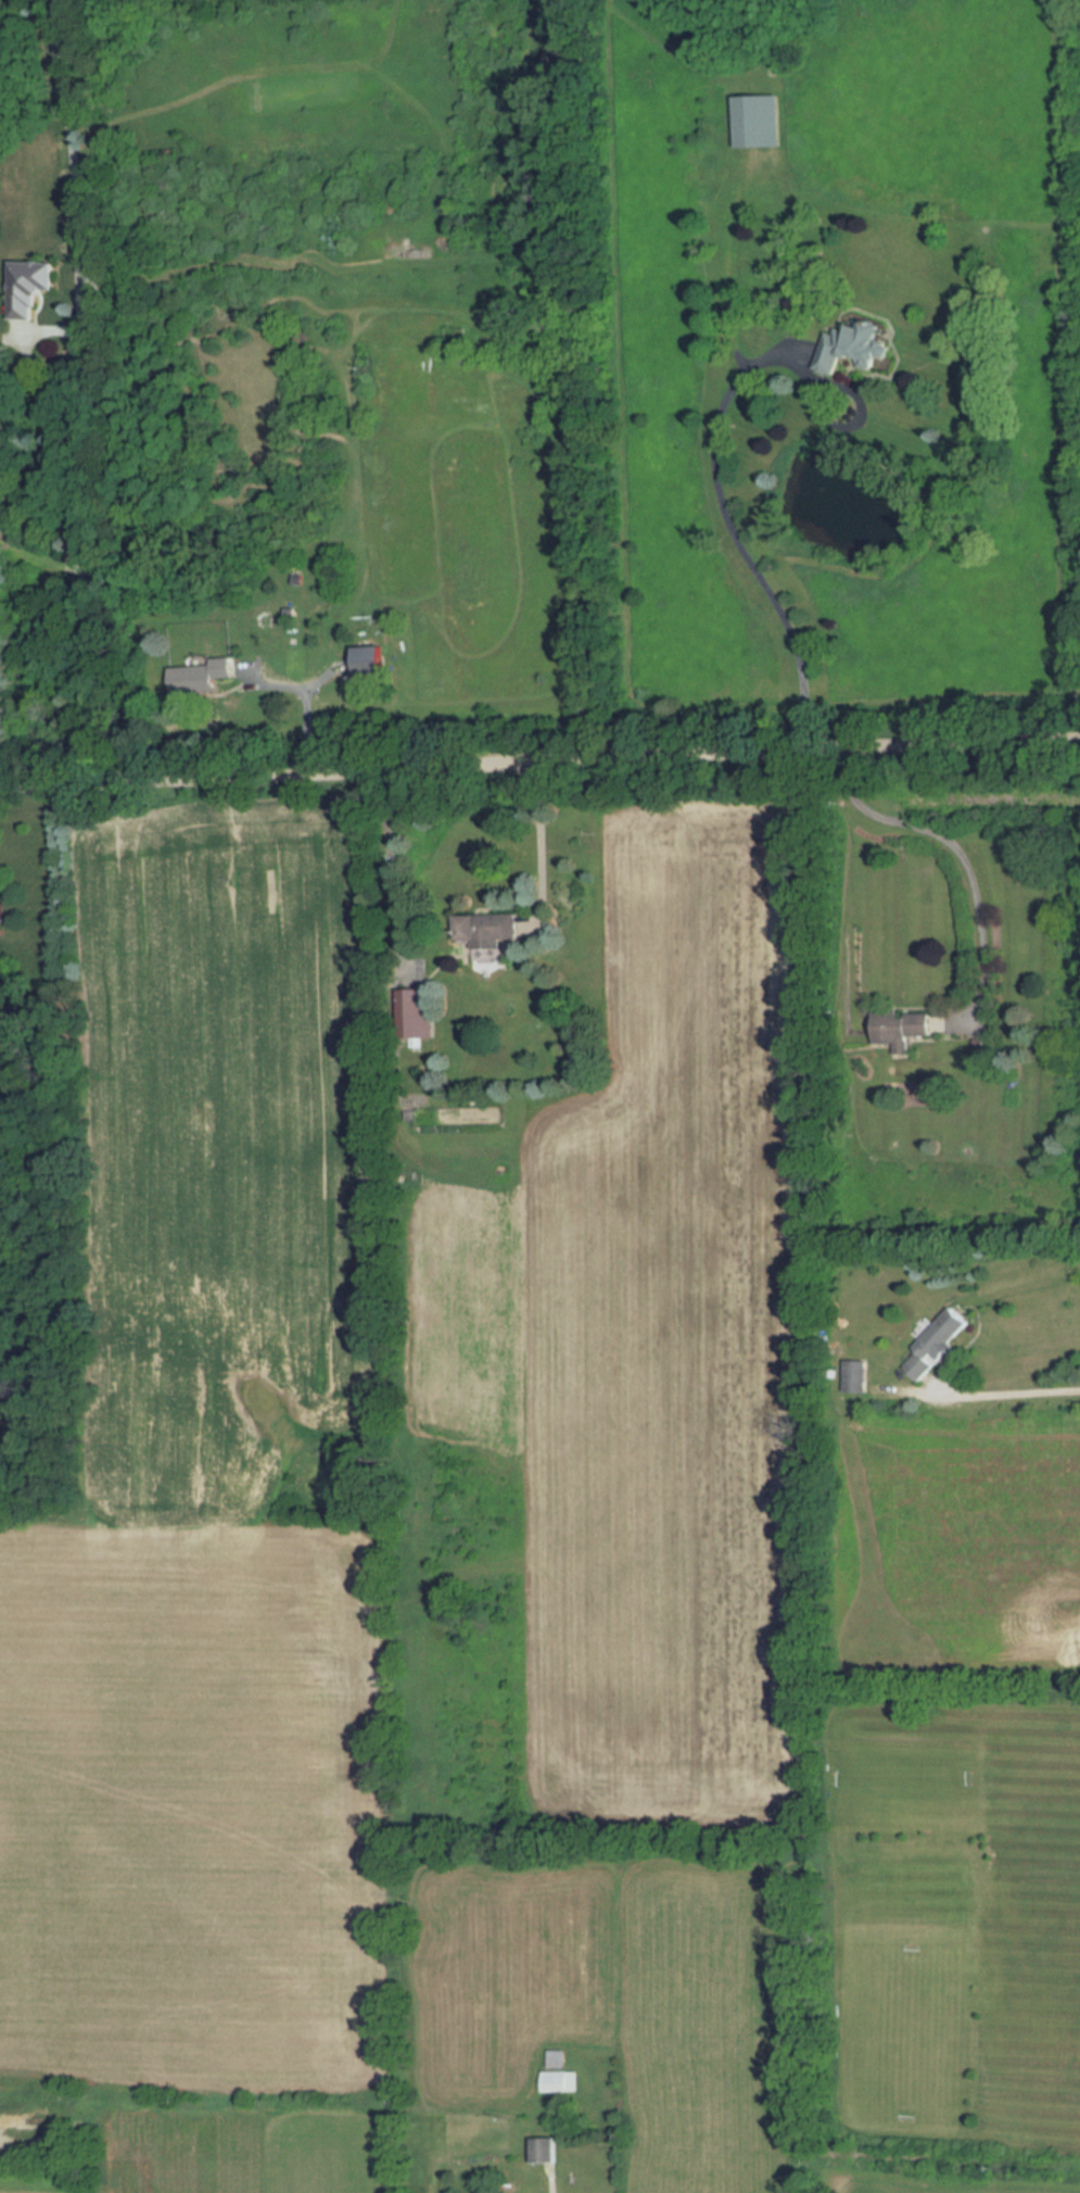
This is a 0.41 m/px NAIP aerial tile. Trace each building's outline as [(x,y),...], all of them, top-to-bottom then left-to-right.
[(778,146),(778,95),(734,95),(734,146),(778,146)] [(9,317),(35,318),(36,291),(56,292),(57,261),(11,260),(9,317)] [(885,327),(854,317),(851,329),(829,322),(814,369),(836,376),(841,359),(872,368),(885,327)] [(385,672),(383,646),(352,649),(354,675),(385,672)] [(456,913),(456,944),(518,944),(518,913),(456,913)] [(432,987),(399,988),(400,1037),(433,1036),(432,987)] [(873,1043),(894,1043),(894,1053),(909,1053),(909,1035),(932,1035),(932,1012),(873,1012),(873,1043)] [(902,1365),(916,1379),(972,1328),(954,1307),(911,1345),(917,1351),(902,1365)] [(565,2050),(546,2050),(546,2068),(565,2068),(565,2050)] [(541,2071),(541,2092),(577,2092),(577,2071),(541,2071)]
